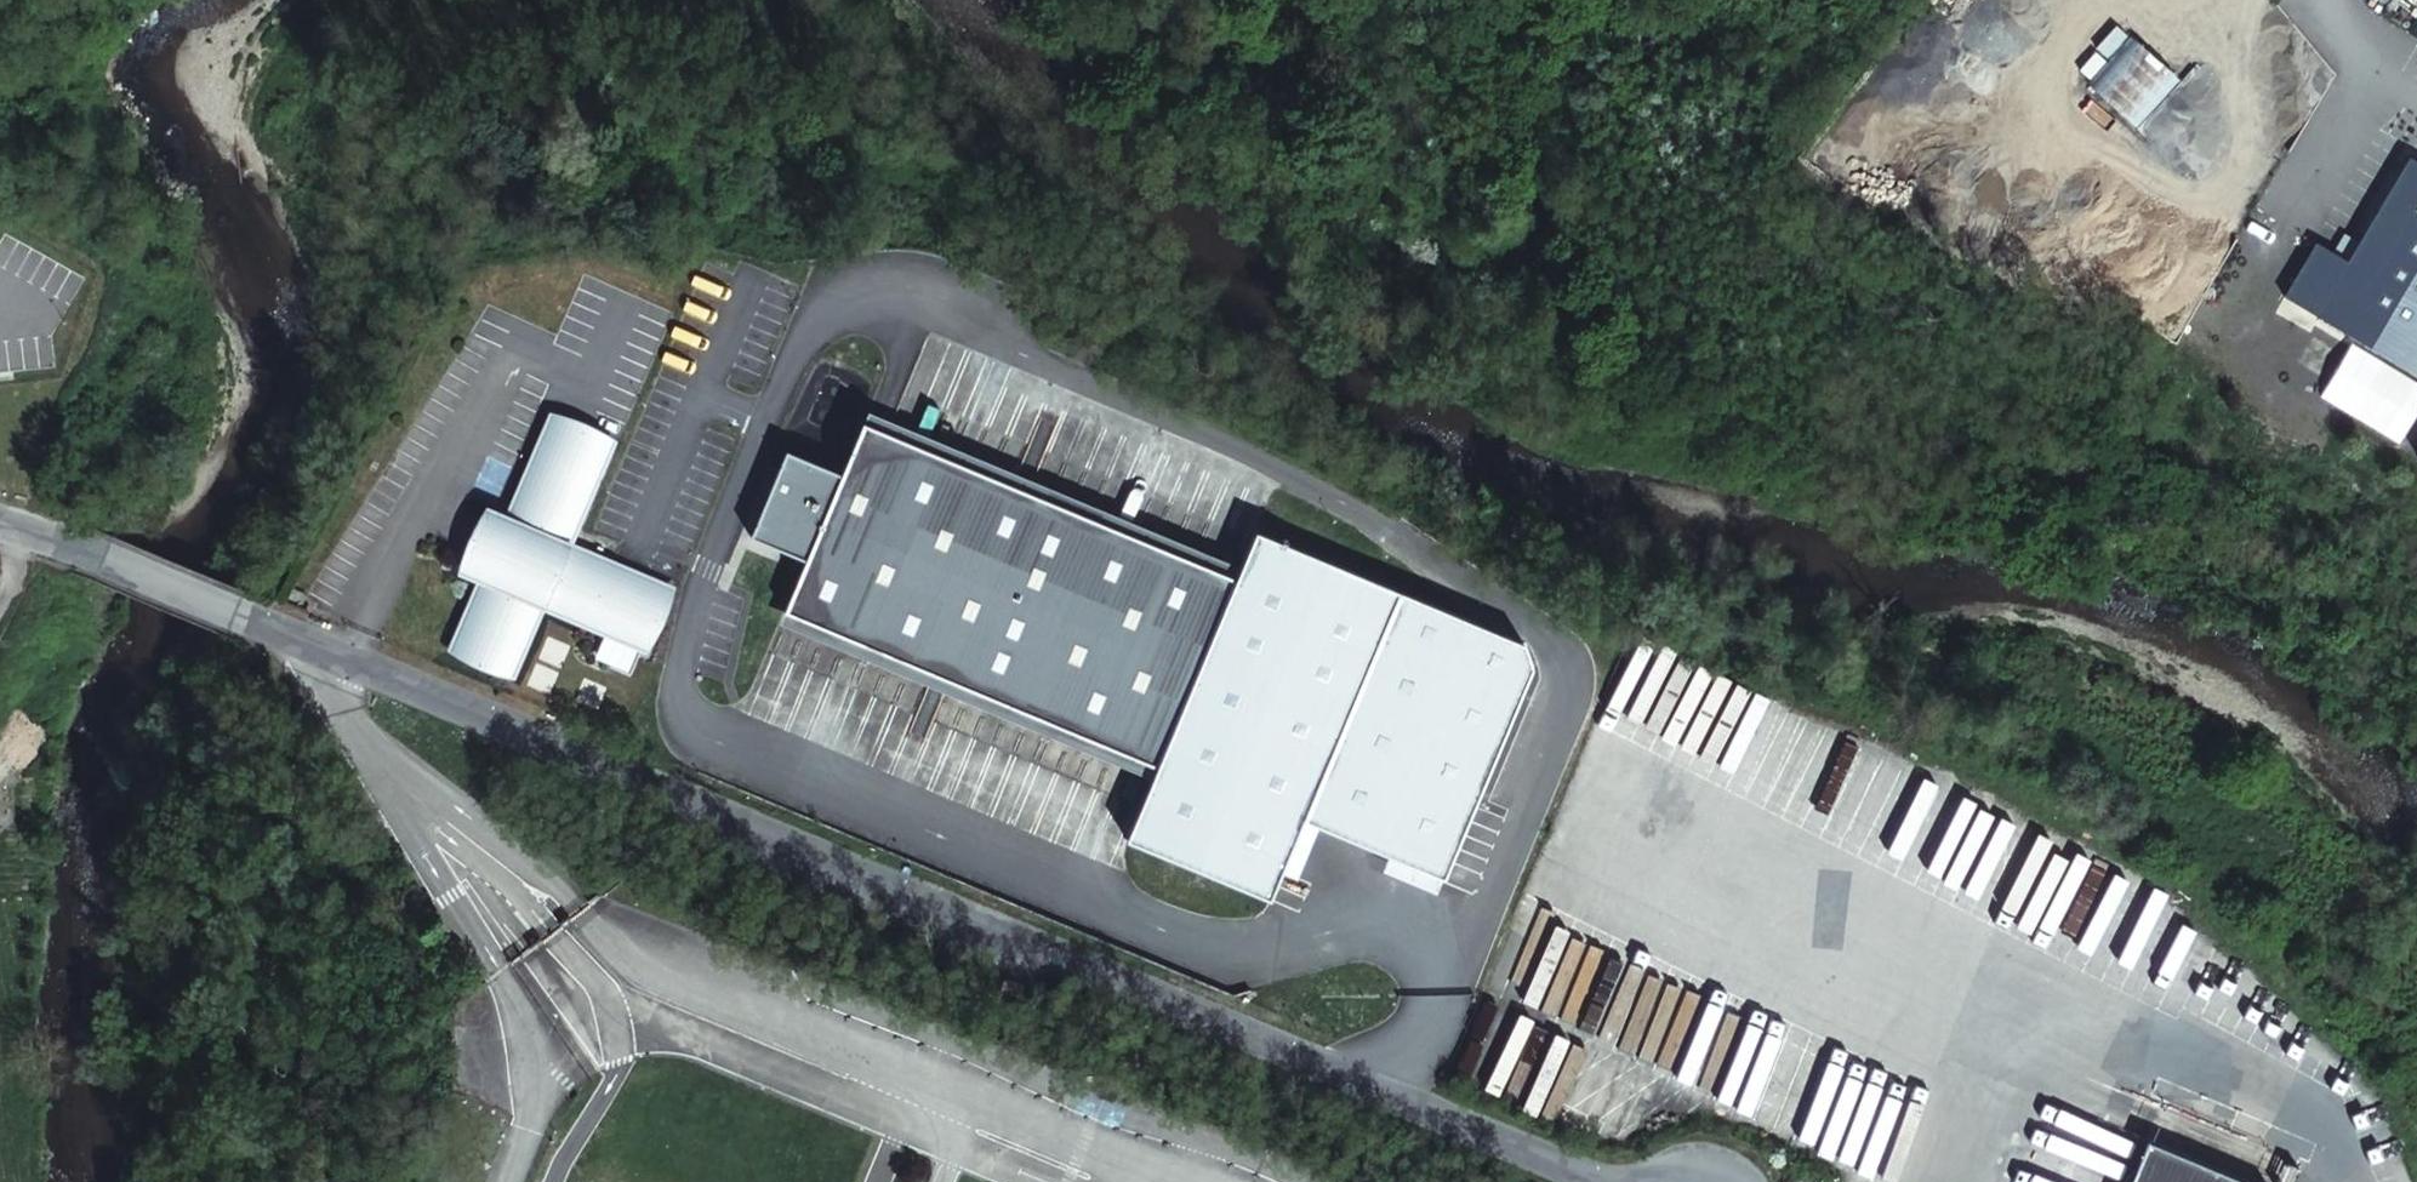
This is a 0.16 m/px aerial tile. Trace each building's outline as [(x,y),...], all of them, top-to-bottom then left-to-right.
[(2138,33),(2088,79),(2130,124),(2180,78),(2138,33)] [(2407,164),(2356,275),(2330,260),(2297,308),(2416,373),(2416,169),(2407,164)] [(795,617),(1169,761),(1240,571),(868,418),(841,467),(795,450),(755,532),(815,562),(795,617)] [(553,421),(527,486),(513,520),(493,512),(469,570),(487,577),(460,644),(519,668),(545,604),(648,646),(667,593),(669,586),(643,575),(570,545),(578,525),(611,445),(553,421)] [(1253,532),(1240,571),(1169,761),(1126,837),(1265,901),(1299,820),(1448,876),(1531,664),(1527,641),(1253,532)] [(2192,1168),(2187,1181),(2228,1181),(2192,1168)]
